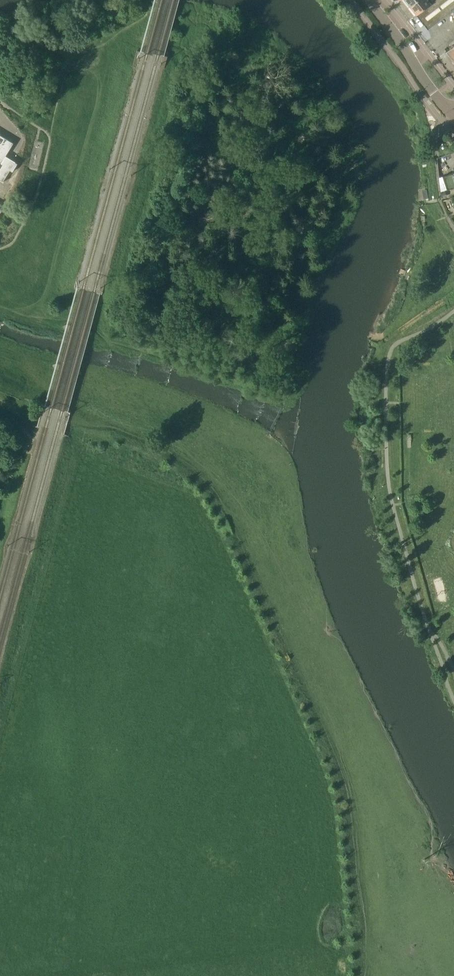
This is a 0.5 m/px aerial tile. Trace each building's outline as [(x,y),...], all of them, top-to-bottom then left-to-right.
[(431,3),(429,0),(418,0),(410,6),(417,14),(431,3)] [(431,3),(417,14),(428,28),(452,10),(453,13),(453,0),(436,0),(431,3)] [(4,182),(4,181),(10,170),(13,172),(18,164),(15,162),(16,162),(6,155),(14,143),(0,135),(0,180),(4,182)] [(443,176),(447,189),(453,187),(453,172),(443,176)]
